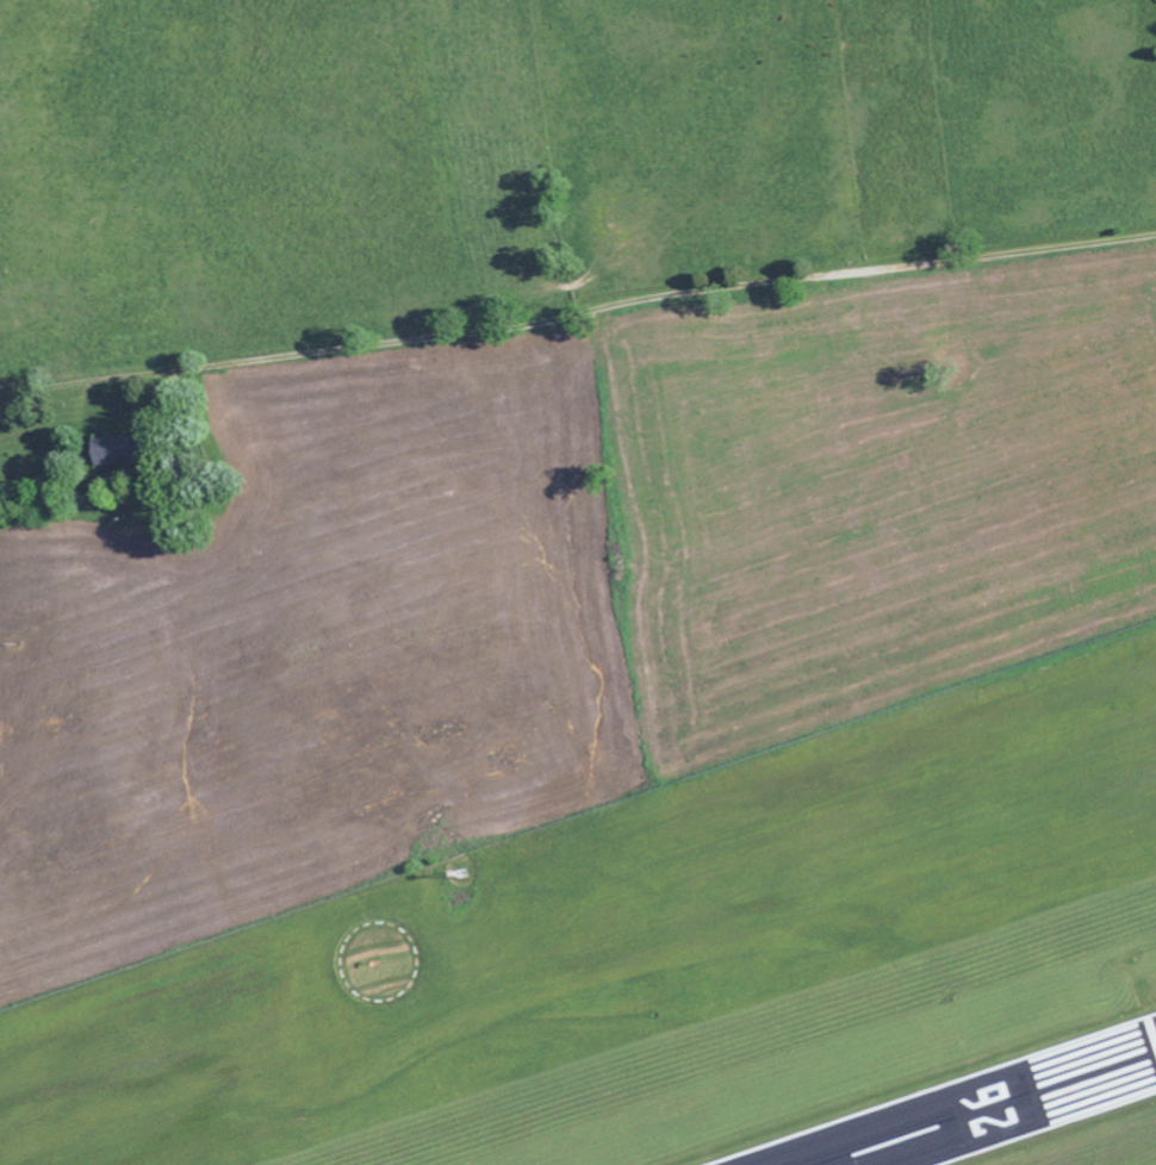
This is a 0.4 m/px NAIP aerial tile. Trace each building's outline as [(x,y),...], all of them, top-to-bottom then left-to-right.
[(105,439),(110,466),(149,460),(144,433),(105,439)]
